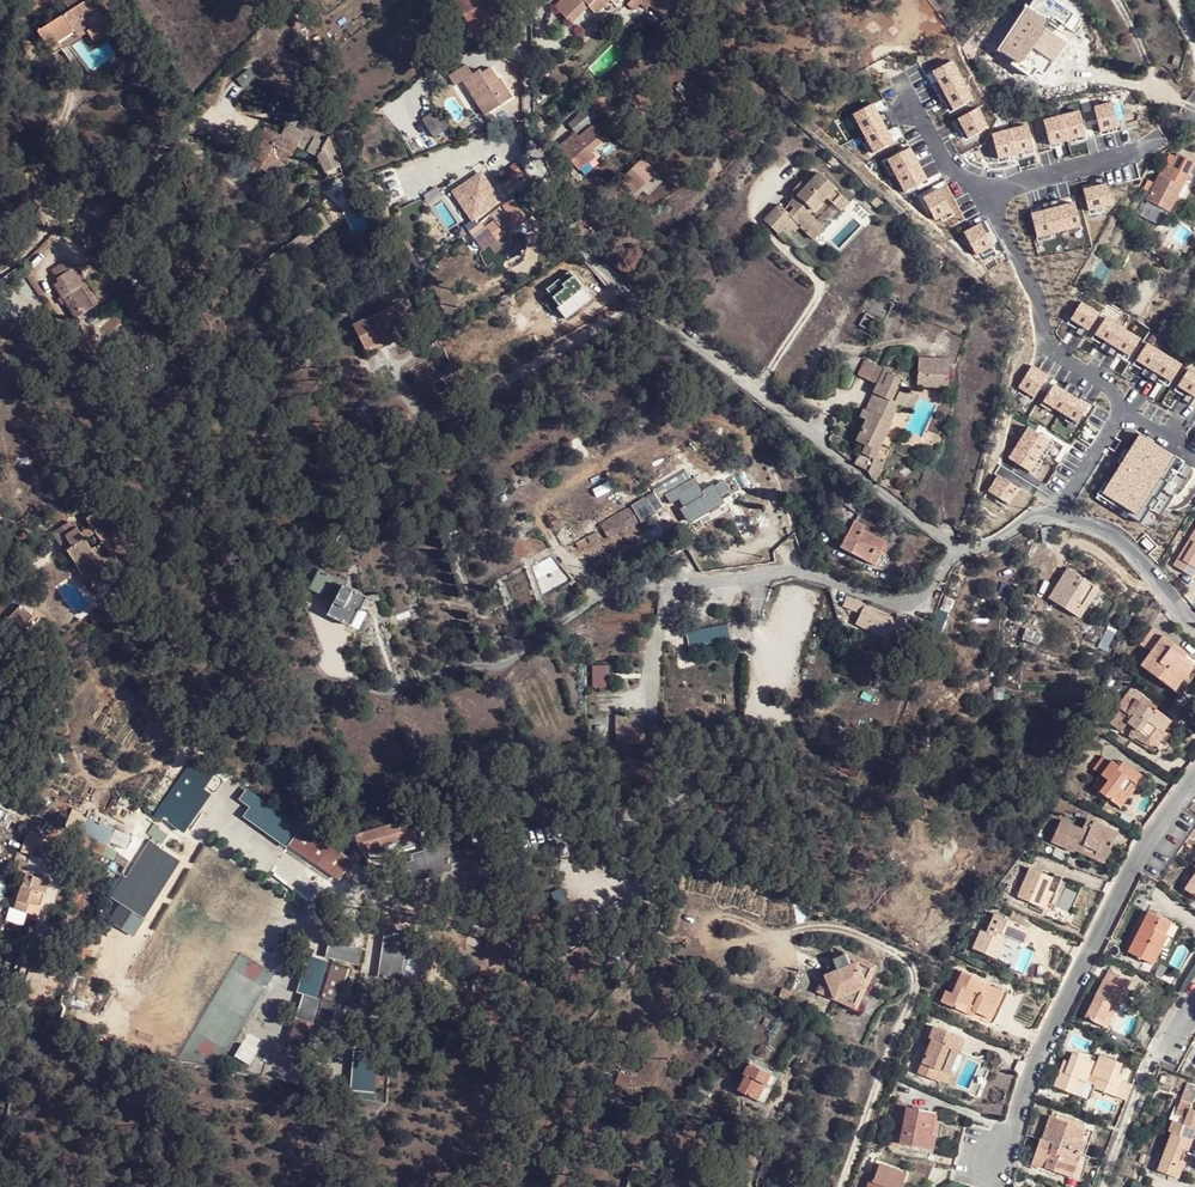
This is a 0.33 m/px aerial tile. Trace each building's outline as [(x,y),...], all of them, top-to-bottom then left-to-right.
[(476,26),(471,28),(476,37),(485,31),(480,23),(504,8),(499,0),(460,0),(476,26)] [(554,5),(570,20),(588,1),(595,8),(602,0),(560,0),(554,5)] [(652,13),(661,4),(657,0),(638,0),(652,13)] [(1047,55),(1059,36),(1046,27),(1049,20),(1026,6),(997,49),(1020,66),(1022,61),(1037,70),(1047,55)] [(92,7),(38,38),(49,53),(86,33),(94,44),(112,34),(92,7)] [(1069,42),(1059,36),(1047,55),(1057,62),(1069,42)] [(953,61),(932,71),(952,113),(974,101),(953,61)] [(515,93),(503,77),(501,78),(491,65),(483,72),(480,68),(473,74),(466,65),(450,78),(457,87),(464,82),(470,76),(490,101),(483,106),(489,114),(496,108),(515,93)] [(470,76),(464,82),(483,106),(490,101),(470,76)] [(1111,102),(1095,106),(1102,133),(1118,129),(1111,102)] [(874,104),(852,114),(873,152),(894,143),(874,104)] [(568,123),(576,132),(593,115),(585,107),(568,123)] [(980,108),(957,117),(967,140),(991,129),(980,108)] [(433,137),(448,129),(437,109),(421,118),(433,137)] [(1079,110),(1044,119),(1051,146),(1086,136),(1079,110)] [(284,136),(268,127),(245,170),(259,179),(263,173),(276,181),(285,162),(291,167),(301,149),(322,160),(329,144),(312,135),(314,129),(294,118),(284,136)] [(1027,123),(991,133),(999,160),(1035,151),(1027,123)] [(580,138),(576,132),(558,147),(580,170),(596,154),(591,149),(604,136),(594,125),(580,138)] [(909,147),(887,160),(905,192),(928,179),(909,147)] [(1176,151),(1165,178),(1170,181),(1182,154),(1176,151)] [(1182,154),(1170,181),(1181,186),(1193,159),(1182,154)] [(651,173),(642,163),(630,174),(640,185),(651,173)] [(838,187),(821,170),(791,200),(795,205),(791,210),(781,201),(766,215),(780,229),(786,223),(787,223),(788,224),(789,225),(791,225),(792,226),(794,226),(795,226),(797,225),(798,225),(799,224),(800,224),(801,223),(807,228),(818,218),(811,211),(828,194),(830,196),(838,187)] [(1165,178),(1158,175),(1147,199),(1170,210),(1181,186),(1170,181),(1165,178)] [(478,176),(465,185),(469,200),(472,210),(491,197),(478,176)] [(851,200),(838,187),(830,196),(843,209),(851,200)] [(466,215),(472,210),(469,200),(460,206),(466,215)] [(1076,203),(1031,213),(1036,236),(1081,227),(1076,203)] [(513,221),(503,211),(493,219),(494,221),(490,225),(493,230),(498,225),(502,231),(513,221)] [(826,226),(818,218),(807,228),(815,236),(826,226)] [(945,226),(938,221),(935,225),(941,231),(945,226)] [(85,283),(88,281),(74,256),(56,266),(62,278),(57,282),(77,316),(98,305),(85,283)] [(1113,265),(1102,258),(1093,272),(1104,280),(1113,265)] [(558,279),(548,288),(567,311),(576,302),(582,310),(593,297),(574,277),(564,286),(558,279)] [(92,278),(88,281),(85,283),(98,305),(106,300),(92,278)] [(567,311),(548,288),(544,292),(564,314),(567,311)] [(1100,314),(1080,302),(1069,321),(1089,333),(1100,314)] [(396,338),(405,334),(397,319),(403,315),(398,304),(351,327),(362,350),(384,339),(388,349),(399,343),(396,338)] [(1149,331),(1106,305),(1100,314),(1089,333),(1085,340),(1128,366),(1149,331)] [(407,339),(405,334),(396,338),(399,343),(407,339)] [(367,360),(388,349),(384,339),(362,350),(367,360)] [(1181,365),(1148,343),(1135,361),(1170,381),(1181,365)] [(913,357),(914,369),(921,371),(921,369),(925,359),(913,357)] [(947,363),(925,359),(921,369),(921,371),(947,376),(947,363)] [(900,404),(907,388),(896,382),(900,373),(874,361),(867,375),(878,380),(865,408),(888,418),(895,401),(900,404)] [(1034,398),(1047,375),(1032,366),(1019,389),(1034,398)] [(1188,367),(1178,386),(1194,395),(1194,370),(1188,367)] [(947,389),(947,376),(921,371),(916,383),(947,389)] [(1088,405),(1053,384),(1042,403),(1077,424),(1088,405)] [(907,407),(913,391),(907,388),(900,404),(907,407)] [(918,393),(913,391),(907,407),(912,410),(918,393)] [(847,400),(850,401),(857,404),(859,397),(849,392),(847,400)] [(845,415),(850,401),(847,400),(844,398),(838,411),(845,415)] [(866,445),(864,453),(872,456),(881,434),(888,418),(865,408),(861,416),(867,419),(863,428),(872,432),(869,440),(866,445)] [(1054,443),(1028,427),(1009,458),(1034,473),(1054,443)] [(872,432),(863,428),(857,441),(866,445),(869,440),(872,432)] [(1174,455),(1139,435),(1103,493),(1138,514),(1174,455)] [(796,441),(784,443),(789,464),(801,460),(796,441)] [(856,463),(868,469),(872,456),(864,453),(860,451),(856,463)] [(696,479),(683,457),(653,475),(666,494),(675,489),(681,500),(675,503),(683,514),(720,489),(709,471),(696,479)] [(1019,488),(997,474),(987,490),(1009,503),(1019,488)] [(837,496),(848,485),(844,480),(833,491),(837,496)] [(622,500),(630,515),(659,497),(650,482),(622,500)] [(603,532),(630,515),(622,500),(594,517),(603,532)] [(78,576),(96,565),(109,556),(101,543),(114,533),(97,508),(82,519),(87,526),(76,532),(72,527),(68,529),(64,522),(43,535),(48,542),(55,539),(69,562),(78,576)] [(872,544),(878,547),(883,534),(863,527),(864,521),(851,516),(839,544),(866,556),(872,544)] [(594,531),(590,525),(571,537),(574,543),(594,531)] [(1193,539),(1182,557),(1189,562),(1194,552),(1194,540),(1193,539)] [(874,559),(878,547),(872,544),(866,556),(874,559)] [(610,557),(604,549),(588,559),(593,568),(610,557)] [(1189,562),(1182,557),(1175,568),(1194,580),(1194,552),(1189,562)] [(101,573),(96,565),(78,576),(83,586),(101,573)] [(306,584),(308,585),(324,570),(315,566),(306,584)] [(324,570),(308,585),(335,597),(328,613),(348,622),(355,607),(360,610),(367,596),(344,586),(346,580),(324,570)] [(1099,588),(1085,578),(1071,597),(1085,607),(1099,588)] [(866,594),(848,586),(843,596),(860,603),(858,607),(883,617),(887,606),(865,597),(866,594)] [(18,623),(28,613),(18,601),(1,616),(12,628),(8,631),(22,645),(31,637),(18,623)] [(726,620),(681,626),(683,640),(728,633),(726,620)] [(1174,684),(1194,660),(1182,651),(1188,645),(1157,620),(1143,637),(1153,646),(1142,659),(1174,684)] [(1117,629),(1110,626),(1099,643),(1107,647),(1117,629)] [(615,656),(597,655),(593,705),(612,707),(615,656)] [(279,658),(267,666),(274,673),(281,667),(281,664),(281,662),(279,658)] [(1194,660),(1174,684),(1183,691),(1194,676),(1194,660)] [(1115,722),(1127,732),(1133,723),(1147,734),(1140,743),(1153,754),(1178,725),(1160,710),(1158,714),(1148,704),(1151,700),(1136,687),(1121,706),(1124,710),(1115,722)] [(644,744),(642,714),(611,716),(613,746),(644,744)] [(1133,723),(1127,732),(1140,743),(1147,734),(1133,723)] [(212,774),(194,760),(156,815),(181,834),(209,795),(199,788),(212,774)] [(1114,772),(1117,766),(1110,760),(1091,786),(1113,805),(1121,794),(1130,783),(1119,775),(1114,772)] [(1123,770),(1117,766),(1114,772),(1119,775),(1123,770)] [(245,789),(240,796),(251,804),(257,797),(245,789)] [(1126,798),(1121,794),(1113,805),(1118,809),(1126,798)] [(251,804),(240,796),(239,798),(251,806),(251,804)] [(257,797),(251,804),(272,820),(287,817),(257,797)] [(272,820),(251,804),(251,806),(245,814),(285,841),(297,824),(287,817),(272,820)] [(46,817),(33,812),(29,826),(42,830),(46,817)] [(420,835),(413,816),(355,836),(360,855),(420,835)] [(1081,854),(1082,851),(1084,845),(1112,858),(1123,832),(1098,820),(1094,831),(1068,819),(1056,843),(1081,854)] [(29,826),(22,850),(34,853),(42,830),(29,826)] [(351,862),(301,826),(289,843),(340,880),(351,862)] [(118,872),(106,894),(120,903),(111,915),(130,927),(139,914),(145,920),(182,859),(152,841),(134,868),(141,872),(135,882),(118,872)] [(1084,845),(1082,851),(1109,865),(1112,858),(1084,845)] [(1058,877),(1035,868),(1021,897),(1051,910),(1058,893),(1051,890),(1058,877)] [(50,877),(25,870),(14,904),(39,912),(50,877)] [(1186,892),(1194,898),(1194,877),(1186,892)] [(1173,925),(1152,911),(1129,947),(1154,964),(1164,947),(1171,937),(1167,935),(1173,925)] [(1035,928),(998,914),(990,931),(984,929),(976,948),(1000,958),(1008,940),(1004,939),(1005,934),(1028,945),(1035,928)] [(1171,937),(1164,947),(1171,952),(1187,927),(1176,919),(1173,925),(1167,935),(1171,937)] [(402,980),(408,934),(385,930),(378,977),(402,980)] [(402,980),(423,983),(431,937),(408,934),(402,980)] [(362,948),(333,939),(327,955),(356,965),(362,948)] [(858,983),(865,962),(833,950),(835,953),(824,957),(825,961),(818,964),(810,990),(827,996),(858,983)] [(324,966),(308,961),(300,993),(315,997),(324,966)] [(955,995),(965,972),(959,969),(949,992),(955,995)] [(1113,1005),(1122,1010),(1135,981),(1113,970),(1089,1016),(1104,1022),(1113,1005)] [(987,982),(965,972),(955,995),(949,1007),(965,1014),(969,1005),(977,1008),(975,1014),(985,1018),(993,1000),(998,1003),(1002,992),(986,986),(987,982)] [(850,1005),(858,983),(827,996),(850,1005)] [(955,995),(949,992),(947,991),(941,1004),(949,1007),(955,995)] [(969,1005),(965,1014),(988,1024),(997,1022),(1009,994),(1002,992),(998,1003),(993,1000),(985,1018),(975,1014),(977,1008),(969,1005)] [(351,1008),(353,999),(339,996),(337,1005),(351,1008)] [(317,1003),(299,997),(284,1048),(302,1054),(317,1003)] [(337,1002),(323,999),(316,1025),(332,1030),(337,1011),(335,1011),(337,1002)] [(1114,1027),(1122,1010),(1113,1005),(1104,1022),(1114,1027)] [(381,1023),(373,1022),(370,1037),(377,1039),(381,1023)] [(947,1073),(954,1057),(955,1052),(964,1055),(970,1043),(936,1029),(931,1041),(937,1044),(922,1076),(942,1084),(947,1073)] [(728,1053),(732,1044),(735,1036),(726,1033),(719,1048),(728,1053)] [(1057,1086),(1080,1094),(1087,1076),(1091,1069),(1096,1071),(1100,1061),(1076,1052),(1073,1061),(1066,1059),(1057,1086)] [(357,1053),(353,1089),(373,1091),(377,1055),(357,1053)] [(1128,1100),(1132,1089),(1123,1086),(1117,1083),(1121,1073),(1126,1063),(1102,1053),(1100,1061),(1096,1071),(1091,1069),(1087,1076),(1100,1080),(1097,1088),(1128,1100)] [(961,1060),(954,1057),(947,1073),(953,1076),(961,1060)] [(770,1069),(747,1060),(742,1071),(745,1074),(739,1087),(759,1096),(770,1069)] [(776,1074),(770,1069),(759,1096),(765,1100),(776,1074)] [(1117,1083),(1123,1086),(1127,1075),(1121,1073),(1117,1083)] [(1087,1076),(1080,1094),(1093,1099),(1097,1088),(1100,1080),(1087,1076)] [(353,1089),(352,1097),(372,1101),(373,1091),(353,1089)] [(1194,1139),(1194,1137),(1194,1109),(1192,1108),(1194,1103),(1181,1098),(1170,1130),(1175,1132),(1194,1139)] [(913,1102),(901,1100),(892,1148),(906,1150),(907,1143),(912,1109),(913,1102)] [(933,1135),(939,1136),(942,1113),(912,1109),(907,1143),(931,1148),(933,1135)] [(1086,1128),(1053,1116),(1044,1141),(1077,1153),(1077,1152),(1086,1128)] [(1096,1132),(1086,1128),(1077,1152),(1080,1153),(1087,1156),(1096,1132)] [(1191,1150),(1194,1139),(1175,1132),(1161,1172),(1181,1179),(1185,1167),(1178,1164),(1184,1148),(1191,1150)] [(943,1136),(939,1136),(933,1135),(931,1148),(941,1149),(943,1136)] [(1044,1141),(1041,1140),(1034,1162),(1072,1176),(1079,1154),(1077,1153),(1044,1141)] [(910,1176),(883,1165),(877,1180),(874,1179),(870,1186),(905,1186),(910,1176)] [(914,1168),(910,1186),(920,1186),(929,1186),(931,1171),(914,1168)]
